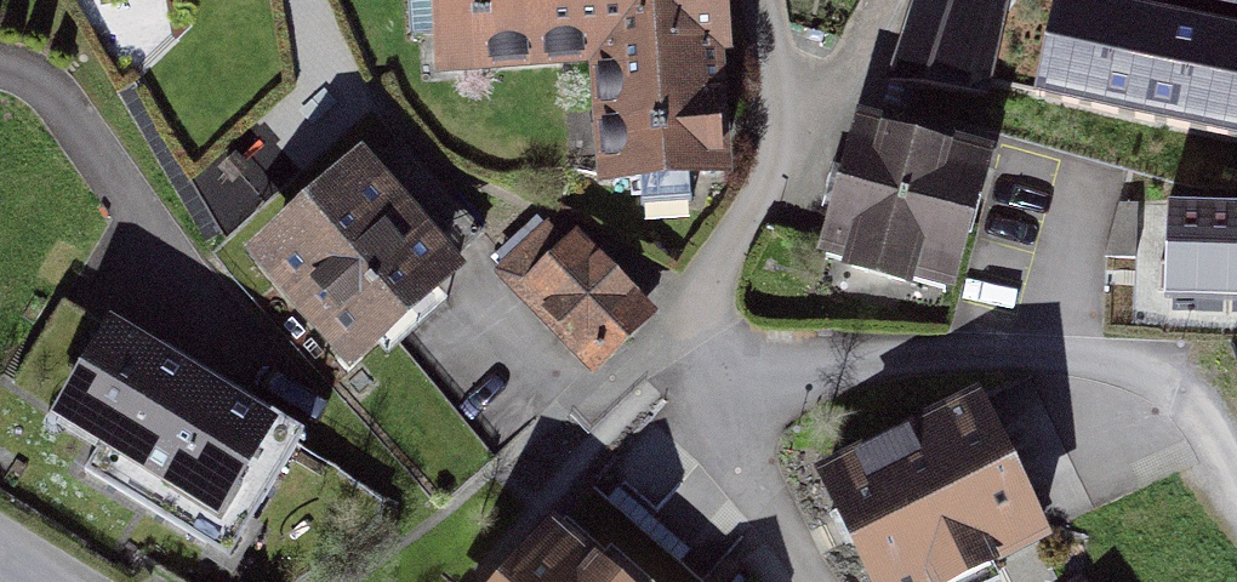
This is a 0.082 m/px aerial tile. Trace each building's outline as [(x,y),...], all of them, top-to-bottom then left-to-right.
[(447,60),(605,55),(609,177),(713,173),(708,0),(445,0),(447,60)] [(903,74),(987,85),(1008,0),(929,0),(903,74)] [(1067,3),(1046,90),(1236,135),(1236,0),(1108,0),(1105,12),(1067,3)] [(984,157),(866,124),(830,250),(854,257),(850,269),(930,292),(934,279),(949,283),(984,157)] [(451,275),(361,170),(262,255),(351,359),(451,275)] [(1173,215),(1172,294),(1236,295),(1236,216),(1173,215)] [(643,313),(562,229),(507,282),(588,366),(643,313)] [(144,350),(90,317),(30,416),(85,450),(74,468),(218,556),(296,431),(149,341),(144,350)] [(833,479),(882,581),(932,581),(1031,535),(973,413),(833,479)] [(556,541),(522,581),(605,581),(556,541)]
